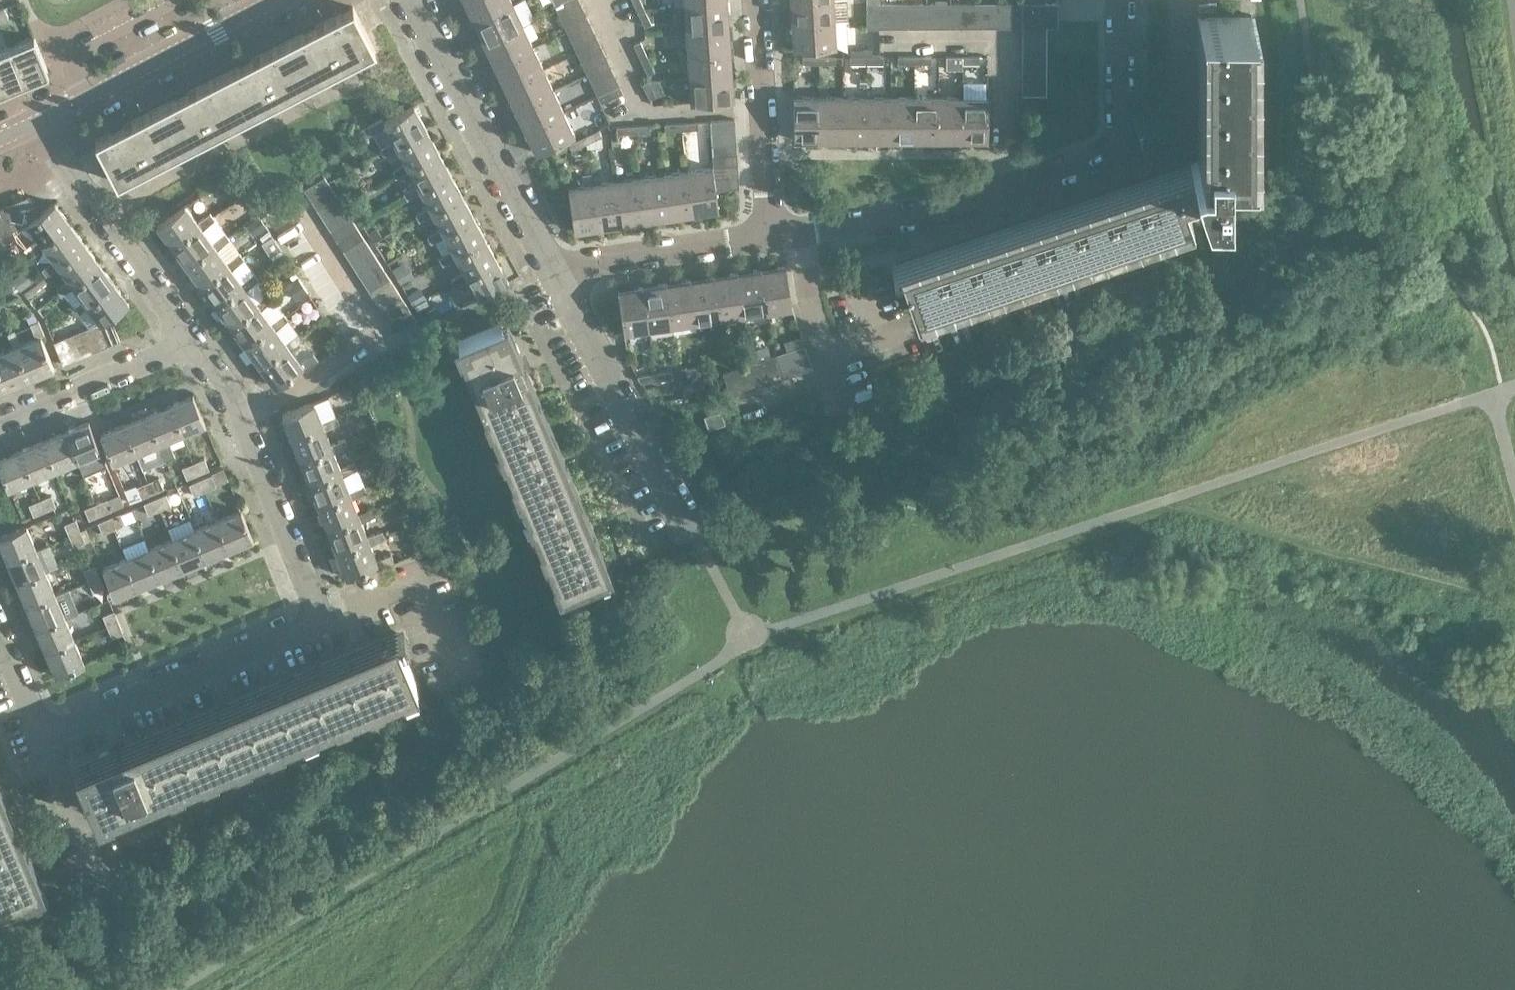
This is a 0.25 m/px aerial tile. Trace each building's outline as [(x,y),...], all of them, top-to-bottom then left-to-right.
[(475,20),(513,2),(512,0),(466,0),(475,20)] [(557,7),(560,14),(582,3),(580,0),(572,0),(557,7)] [(641,0),(633,0),(638,10),(644,7),(641,0)] [(792,6),(796,6),(797,21),(793,21),(793,23),(834,20),(848,19),(847,0),(791,0),(792,6)] [(1023,2),(1023,26),(1048,26),(1059,26),(1059,2),(1046,2),(1046,0),(1023,0),(1023,2)] [(726,1),(685,4),(686,29),(728,25),(728,17),(723,17),(722,2),(726,2),(726,1)] [(513,2),(475,20),(485,41),(523,24),(513,2)] [(878,2),(867,2),(867,14),(878,14),(878,2)] [(897,2),(886,2),(886,26),(897,26),(897,2)] [(908,2),(897,2),(897,26),(908,26),(908,2)] [(919,2),(908,2),(908,26),(919,26),(919,2)] [(927,2),(919,2),(919,26),(927,26),(927,2)] [(945,2),(933,2),(933,26),(945,26),(945,2)] [(956,2),(945,2),(945,26),(956,26),(956,2)] [(967,2),(956,2),(956,26),(967,26),(967,2)] [(993,2),(982,2),(982,26),(993,26),(993,2)] [(1004,2),(993,2),(993,26),(1004,26),(1004,2)] [(1015,2),(1004,2),(1004,26),(1015,26),(1015,2)] [(582,3),(560,14),(564,23),(587,13),(582,3)] [(353,5),(288,39),(310,81),(375,47),(353,5)] [(0,8),(0,17),(2,21),(8,19),(3,7),(0,8)] [(644,7),(638,10),(645,25),(652,22),(644,7)] [(587,13),(564,23),(569,33),(591,23),(587,13)] [(1079,199),(900,260),(917,310),(1079,255),(1191,218),(1184,196),(1201,190),(1203,193),(1226,193),(1226,160),(1251,160),(1252,14),(1198,13),(1198,157),(1161,152),(1160,172),(1079,199)] [(878,14),(867,14),(867,26),(878,26),(878,14)] [(834,20),(793,23),(793,30),(798,30),(799,45),(793,45),(793,47),(837,44),(837,43),(836,43),(834,20)] [(591,23),(569,33),(574,44),(596,33),(591,23)] [(523,24),(485,41),(496,64),(534,46),(523,24)] [(728,25),(686,29),(688,52),(730,49),(729,41),(725,41),(724,26),(728,26),(728,25)] [(1023,26),(1023,37),(1048,37),(1048,26),(1023,26)] [(866,39),(878,39),(878,27),(866,27),(866,39)] [(596,33),(574,44),(577,51),(599,40),(596,33)] [(34,35),(12,44),(27,80),(30,79),(45,73),(49,71),(34,35)] [(1023,37),(1023,49),(1048,49),(1048,37),(1023,37)] [(288,39),(224,72),(246,114),(310,81),(288,39)] [(602,46),(599,40),(577,51),(580,57),(602,46)] [(648,55),(640,40),(634,43),(641,58),(648,55)] [(0,49),(0,75),(6,89),(8,88),(24,81),(27,80),(12,44),(0,49)] [(534,46),(496,64),(506,85),(544,67),(534,46)] [(602,46),(580,57),(585,67),(607,57),(602,46)] [(730,49),(688,52),(689,76),(731,73),(731,65),(726,65),(725,50),(730,50),(730,49)] [(1023,49),(1023,60),(1048,60),(1048,49),(1023,49)] [(648,55),(641,58),(648,73),(655,70),(648,55)] [(612,67),(607,57),(585,67),(590,77),(612,67)] [(1023,60),(1023,71),(1048,71),(1048,60),(1023,60)] [(544,67),(506,85),(516,106),(554,89),(544,67)] [(616,76),(612,67),(590,77),(594,86),(616,76)] [(1023,71),(1023,82),(1047,82),(1048,71),(1023,71)] [(224,72),(160,105),(181,148),(246,114),(224,72)] [(731,73),(689,76),(691,101),(733,98),(732,89),(728,89),(727,74),(731,74),(731,73)] [(616,76),(594,86),(597,94),(620,83),(616,76)] [(643,83),(650,98),(656,95),(649,80),(643,83)] [(1023,82),(1023,94),(1047,94),(1047,82),(1023,82)] [(620,83),(597,94),(601,101),(623,91),(620,83)] [(554,89),(516,106),(526,128),(564,110),(554,89)] [(794,95),(794,138),(796,139),(796,138),(804,138),(804,133),(818,133),(818,138),(819,138),(819,96),(796,96),(796,95),(794,95)] [(819,96),(819,138),(828,138),(828,133),(842,133),(842,138),(843,138),(843,96),(819,96)] [(867,96),(843,96),(843,138),(852,138),(852,134),(867,133),(866,138),(867,138),(867,96)] [(891,96),(867,96),(867,138),(876,138),(876,133),(891,134),(891,96)] [(891,96),(891,134),(891,138),(900,138),(900,133),(914,133),(914,138),(915,138),(915,96),(891,96)] [(915,96),(915,138),(924,138),(923,133),(938,133),(938,138),(939,138),(939,96),(915,96)] [(964,96),(939,96),(939,138),(947,138),(947,133),(963,133),(962,138),(963,138),(964,96)] [(964,96),(963,138),(972,138),(972,133),(987,133),(987,139),(989,139),(988,96),(987,96),(964,96)] [(383,117),(361,128),(367,139),(374,135),(372,133),(386,125),(394,139),(396,144),(426,127),(414,104),(385,120),(383,117)] [(95,138),(115,177),(117,181),(181,148),(160,105),(95,138)] [(564,110),(526,128),(537,150),(575,133),(564,110)] [(735,118),(711,120),(711,132),(736,130),(735,118)] [(698,120),(682,121),(682,128),(699,127),(698,120)] [(682,121),(665,122),(666,129),(682,128),(682,121)] [(617,125),(617,127),(617,133),(634,131),(634,124),(617,125)] [(396,144),(394,139),(381,148),(384,154),(398,147),(406,161),(409,166),(438,149),(426,127),(396,144)] [(599,128),(584,135),(587,141),(602,134),(599,128)] [(736,130),(711,132),(712,142),(737,141),(736,130)] [(584,135),(570,142),(573,149),(587,141),(584,135)] [(737,141),(712,142),(713,154),(737,152),(737,141)] [(409,166),(406,161),(393,169),(396,176),(410,169),(417,182),(420,187),(450,171),(438,149),(409,166)] [(737,152),(713,154),(714,165),(738,163),(737,152)] [(738,163),(714,165),(715,177),(739,175),(738,163)] [(714,165),(688,169),(694,211),(702,210),(702,205),(717,203),(718,208),(720,208),(716,188),(715,177),(714,165)] [(688,169),(665,172),(671,214),(678,213),(678,209),(693,207),(694,211),(688,169)] [(420,187),(417,182),(405,192),(408,198),(422,191),(429,204),(432,209),(462,193),(450,171),(420,187)] [(665,172),(641,176),(647,218),(655,216),(654,212),(669,210),(670,214),(671,214),(665,172)] [(325,175),(304,188),(311,198),(331,185),(325,175)] [(739,175),(715,177),(716,188),(740,186),(739,175)] [(641,176),(617,179),(622,217),(622,221),(631,220),(631,215),(645,213),(646,218),(647,218),(641,176)] [(617,179),(593,183),(598,220),(598,225),(607,223),(606,219),(622,217),(617,179)] [(598,220),(593,183),(570,187),(570,186),(568,186),(574,229),(576,229),(576,228),(584,227),(583,223),(598,220)] [(331,185),(311,198),(317,209),(338,196),(331,185)] [(255,200),(247,189),(238,196),(246,207),(255,200)] [(432,209),(429,204),(416,214),(420,220),(434,213),(441,226),(444,231),(474,215),(462,193),(432,209)] [(0,206),(0,238),(2,243),(15,237),(12,229),(24,224),(41,211),(28,195),(0,206)] [(197,195),(157,225),(172,245),(200,225),(203,228),(214,218),(210,212),(197,221),(185,205),(198,196),(197,195)] [(338,196),(317,209),(324,219),(344,206),(338,196)] [(41,211),(24,224),(28,222),(40,238),(39,239),(42,243),(69,222),(54,201),(41,212),(41,211)] [(344,206),(324,219),(330,229),(351,216),(344,206)] [(267,226),(259,215),(250,221),(258,233),(267,226)] [(444,231),(441,226),(428,235),(432,241),(446,234),(453,248),(456,254),(486,237),(474,215),(444,231)] [(357,226),(351,216),(330,229),(337,239),(357,226)] [(42,243),(39,239),(27,249),(32,255),(45,245),(54,258),(53,258),(57,263),(84,242),(69,222),(42,243)] [(200,225),(172,245),(187,265),(215,245),(217,248),(229,238),(224,232),(212,241),(203,228),(200,225)] [(363,236),(357,226),(337,239),(343,249),(363,236)] [(383,235),(377,226),(368,231),(374,240),(383,235)] [(272,235),(261,243),(271,257),(282,249),(272,235)] [(363,236),(343,249),(350,260),(370,246),(363,236)] [(456,254),(453,248),(440,257),(443,263),(457,256),(465,270),(467,275),(498,259),(486,237),(456,254)] [(57,263),(53,258),(42,269),(47,275),(60,266),(69,278),(68,278),(72,282),(99,262),(84,242),(57,263)] [(215,245),(187,265),(202,285),(230,265),(232,268),(244,258),(239,252),(226,261),(217,248),(215,245)] [(370,246),(350,260),(356,270),(377,257),(370,246)] [(383,267),(377,257),(356,270),(363,280),(383,267)] [(467,275),(465,270),(452,279),(455,285),(469,278),(478,295),(465,303),(466,304),(509,280),(498,259),(467,275)] [(72,282),(68,278),(57,289),(61,295),(74,286),(84,298),(83,299),(86,302),(114,282),(99,262),(72,282)] [(763,268),(761,268),(768,310),(793,306),(787,264),(786,264),(778,266),(778,270),(764,272),(763,268)] [(230,265),(202,285),(217,305),(245,285),(247,288),(258,278),(254,272),(241,281),(232,268),(230,265)] [(395,273),(400,283),(413,275),(408,266),(405,267),(395,273)] [(389,277),(383,267),(363,280),(369,289),(389,277)] [(739,271),(738,272),(744,313),(768,310),(761,268),(754,269),(755,274),(740,276),(739,271)] [(13,278),(20,289),(33,280),(26,269),(13,278)] [(716,275),(714,275),(720,317),(744,313),(738,272),(730,273),(731,277),(716,279),(716,275)] [(29,296),(48,282),(42,274),(33,280),(23,288),(29,296)] [(692,278),(691,278),(697,320),(720,317),(714,275),(707,276),(707,281),(692,283),(692,278)] [(297,277),(288,284),(299,299),(308,292),(297,277)] [(389,277),(369,289),(376,300),(396,287),(389,277)] [(668,282),(667,282),(673,324),(697,320),(691,278),(683,280),(684,284),(677,285),(669,286),(668,282)] [(86,302),(83,299),(72,309),(76,315),(89,306),(101,322),(99,323),(108,344),(120,339),(110,316),(129,302),(114,282),(86,302)] [(643,285),(642,286),(648,327),(673,324),(667,282),(659,283),(659,287),(644,289),(643,285)] [(245,285),(217,305),(231,325),(259,304),(262,308),(273,298),(269,292),(256,301),(247,288),(245,285)] [(420,286),(407,294),(414,304),(426,296),(420,286)] [(619,289),(617,289),(624,331),(648,327),(642,286),(634,287),(635,291),(620,293),(619,289)] [(402,297),(396,287),(376,300),(382,310),(402,297)] [(36,308),(42,303),(37,297),(31,302),(36,308)] [(409,307),(402,297),(382,310),(389,320),(409,307)] [(259,304),(231,325),(246,345),(274,324),(276,329),(288,318),(284,313),(271,321),(262,308),(259,304)] [(409,307),(389,320),(395,331),(415,318),(409,307)] [(612,572),(506,318),(457,339),(563,592),(612,572)] [(36,337),(21,343),(19,344),(31,376),(53,367),(41,336),(44,334),(38,320),(30,323),(36,337)] [(99,323),(88,327),(97,349),(108,344),(99,323)] [(274,324),(246,345),(261,365),(288,345),(291,349),(303,338),(298,332),(286,341),(276,329),(274,324)] [(88,327),(77,332),(85,354),(97,349),(88,327)] [(0,352),(0,366),(8,385),(31,376),(19,344),(21,343),(14,329),(7,333),(13,347),(0,352)] [(77,332),(65,336),(74,358),(85,354),(77,332)] [(74,358),(65,336),(53,341),(63,363),(74,358)] [(805,343),(794,347),(802,370),(813,367),(805,343)] [(288,345),(261,365),(276,386),(303,366),(306,369),(318,359),(312,352),(301,361),(291,349),(288,345)] [(794,347),(782,351),(790,374),(802,370),(794,347)] [(782,351),(777,353),(785,376),(790,374),(782,351)] [(777,353),(771,355),(779,378),(785,376),(777,353)] [(771,355),(759,359),(767,382),(779,378),(771,355)] [(759,359),(748,363),(756,386),(767,382),(759,359)] [(748,363),(739,366),(746,390),(756,386),(748,363)] [(704,366),(687,367),(688,374),(705,372),(704,366)] [(739,366),(731,369),(739,392),(746,390),(739,366)] [(687,367),(672,369),(673,377),(688,374),(687,367)] [(672,369),(654,372),(655,379),(673,377),(672,369)] [(739,392),(731,369),(724,372),(732,394),(739,392)] [(654,372),(638,374),(642,381),(655,379),(654,372)] [(193,393),(170,403),(182,433),(205,423),(193,393)] [(315,402),(283,414),(292,437),(324,424),(326,429),(339,422),(336,415),(322,420),(315,402)] [(170,403),(146,413),(165,458),(175,454),(168,439),(182,433),(170,403)] [(720,408),(703,414),(708,427),(725,422),(720,408)] [(146,413),(123,423),(136,452),(142,468),(165,458),(146,413)] [(88,420),(65,429),(78,459),(101,450),(88,420)] [(123,423),(100,432),(112,462),(136,452),(123,423)] [(324,424),(292,437),(301,460),(332,447),(334,451),(349,445),(345,438),(331,443),(326,429),(324,424)] [(65,429),(42,439),(55,469),(78,459),(65,429)] [(42,439),(19,449),(31,479),(55,469),(42,439)] [(332,447),(301,460),(310,483),(343,470),(344,474),(357,467),(354,461),(341,467),(334,451),(332,447)] [(19,449),(0,457),(0,469),(8,488),(31,479),(19,449)] [(205,457),(193,462),(198,473),(209,469),(205,457)] [(182,467),(186,477),(187,478),(198,473),(193,462),(182,467)] [(343,470),(310,483),(319,506),(351,493),(353,497),(367,491),(364,484),(350,489),(344,474),(343,470)] [(212,474),(200,479),(205,490),(217,485),(212,474)] [(159,476),(148,481),(152,492),(164,488),(159,476)] [(189,483),(189,484),(194,495),(205,490),(200,479),(189,483)] [(136,486),(141,497),(152,492),(148,481),(136,486)] [(166,493),(155,498),(159,509),(170,504),(166,493)] [(351,493),(319,506),(329,530),(361,517),(362,520),(376,513),(373,507),(359,513),(353,497),(351,493)] [(51,494),(40,499),(45,510),(56,506),(51,494)] [(107,498),(96,503),(100,514),(112,509),(107,498)] [(143,502),(144,503),(148,514),(159,509),(155,498),(143,502)] [(29,504),(33,515),(45,510),(40,499),(29,504)] [(100,514),(96,503),(84,507),(89,519),(100,514)] [(241,508),(218,518),(230,548),(253,539),(241,508)] [(120,512),(109,517),(114,528),(125,523),(120,512)] [(114,528),(109,517),(97,521),(102,533),(114,528)] [(361,517),(329,530),(337,552),(369,539),(371,543),(385,536),(382,530),(368,535),(362,520),(361,517)] [(64,523),(69,534),(80,529),(76,518),(64,523)] [(218,518),(195,528),(207,558),(230,548),(218,518)] [(0,535),(0,545),(6,560),(36,547),(27,524),(0,535)] [(195,528),(172,538),(184,568),(207,558),(195,528)] [(80,529),(69,534),(74,546),(85,541),(80,529)] [(172,538),(149,547),(161,577),(184,568),(172,538)] [(369,539),(337,552),(347,576),(379,563),(380,566),(394,561),(391,553),(377,558),(371,543),(369,539)] [(36,547),(6,560),(16,583),(46,570),(36,547)] [(149,547),(125,557),(138,587),(161,577),(149,547)] [(102,567),(115,597),(138,587),(125,557),(102,567)] [(83,569),(88,580),(99,575),(95,564),(83,569)] [(56,593),(46,570),(16,583),(26,606),(56,593)] [(99,575),(88,580),(92,591),(104,586),(99,575)] [(56,593),(26,606),(36,629),(65,616),(78,611),(68,588),(56,593)] [(102,614),(107,625),(119,621),(114,610),(102,614)] [(65,616),(36,629),(46,652),(75,639),(65,616)] [(119,621),(107,625),(112,637),(123,632),(119,621)] [(395,629),(75,763),(96,812),(416,678),(395,629)] [(75,639),(46,652),(55,675),(85,663),(75,639)] [(45,890),(0,782),(0,909),(45,890)]
